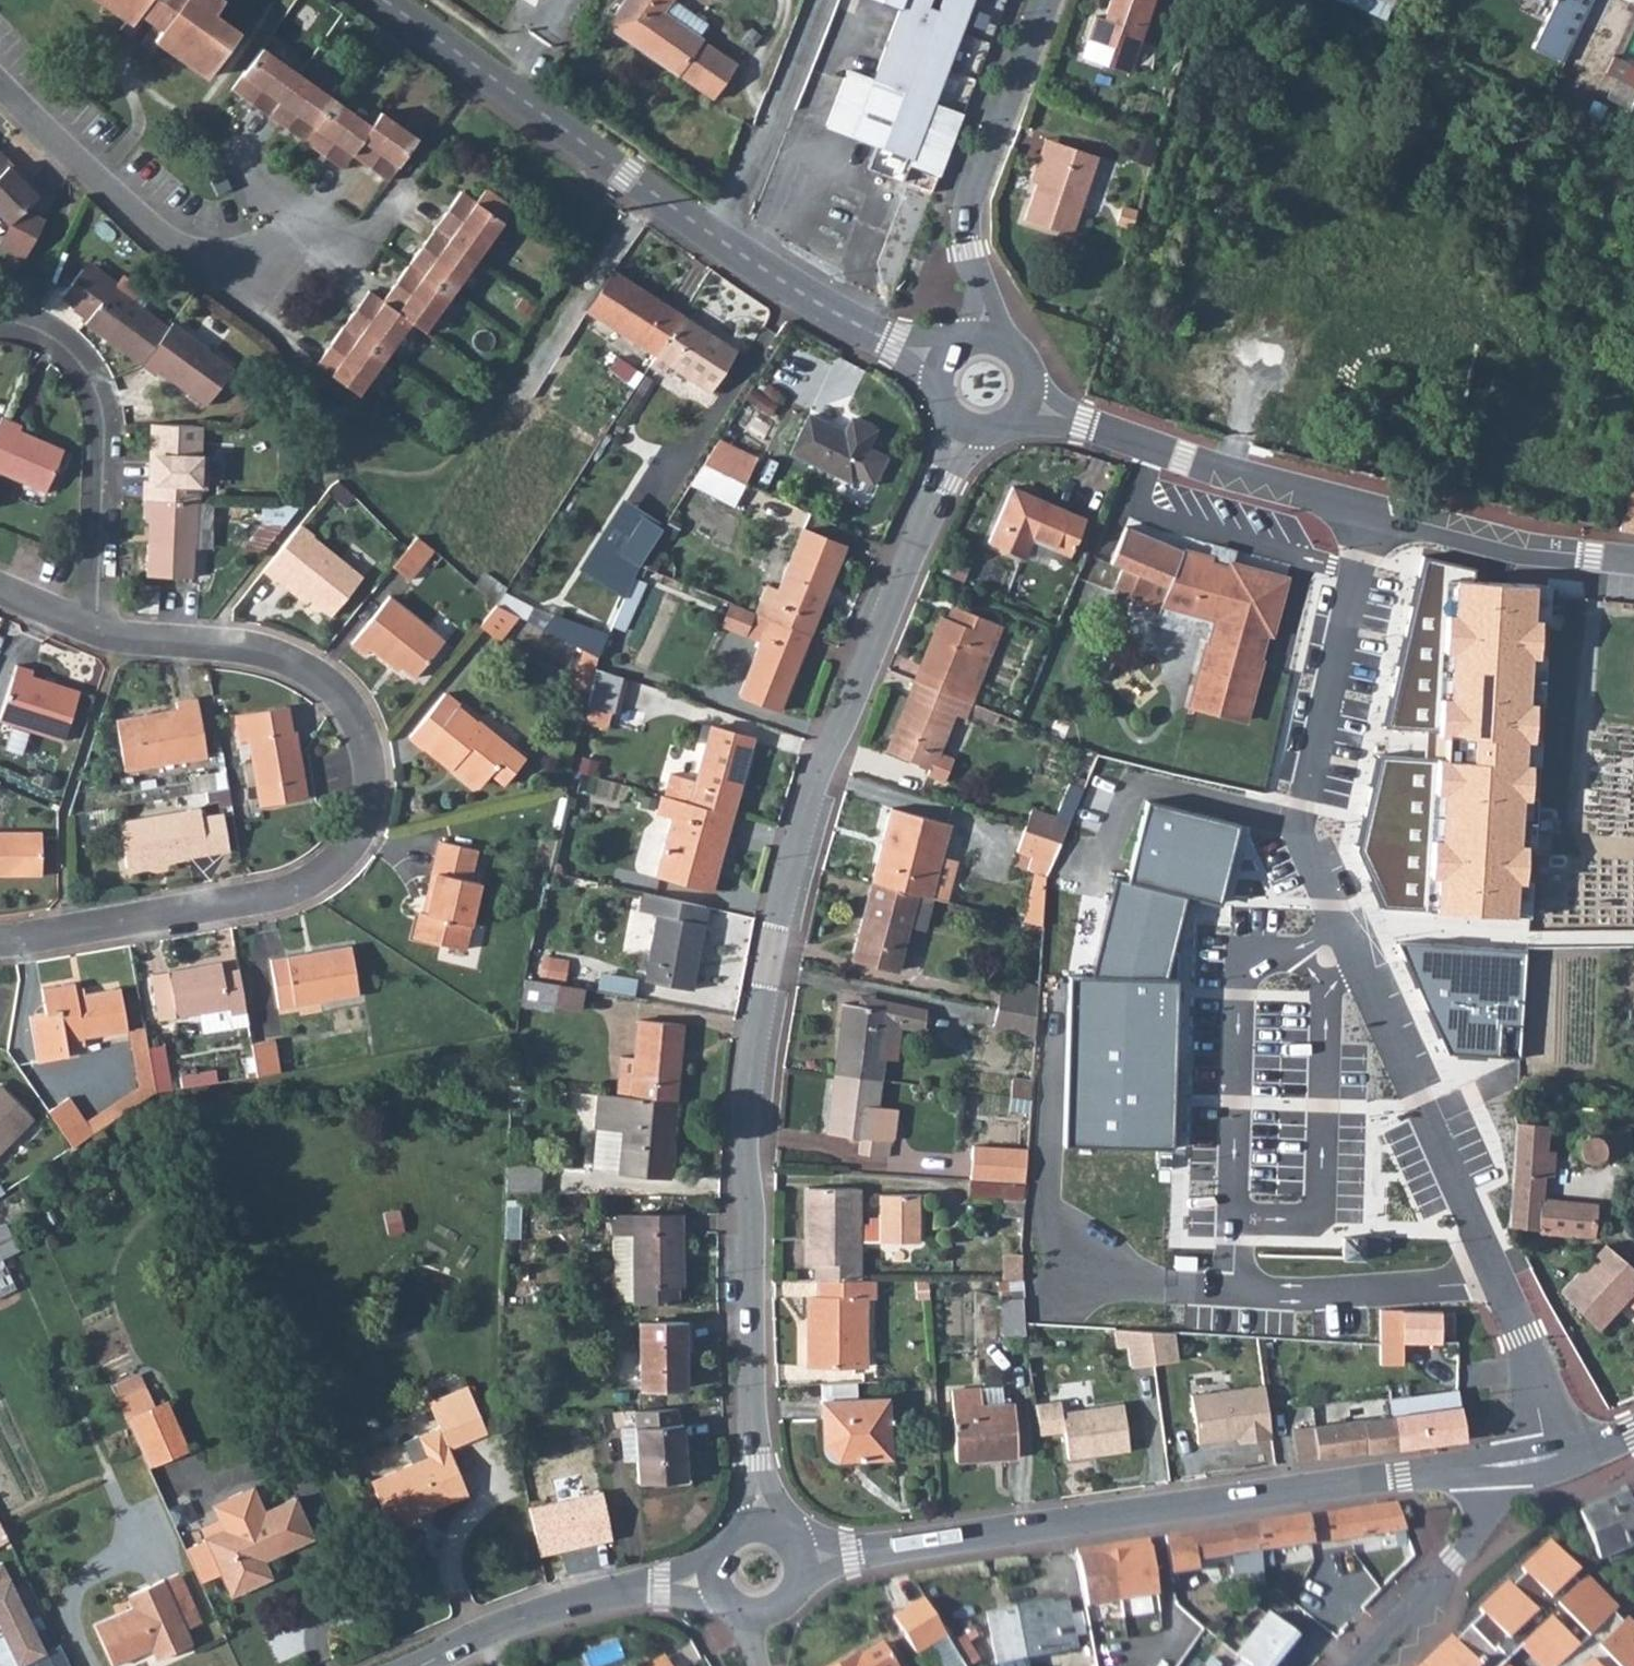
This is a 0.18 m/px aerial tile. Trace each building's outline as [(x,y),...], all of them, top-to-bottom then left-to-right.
[(125,21),(120,30),(132,38),(145,20),(154,26),(141,44),(151,52),(157,44),(179,59),(183,59),(207,77),(241,34),(215,15),(224,2),(222,0),(98,0),(125,21)] [(604,22),(711,96),(735,63),(696,36),(705,22),(673,0),(620,0),(604,22)] [(827,130),(877,146),(867,172),(934,195),(943,173),(910,163),(936,102),(971,0),(875,0),(902,10),(877,80),(849,68),(839,96),(827,130)] [(1110,65),(1132,72),(1155,0),(1111,0),(1106,17),(1098,15),(1091,37),(1115,45),(1110,65)] [(1346,6),(1385,22),(1391,10),(1367,0),(1330,0),(1346,6)] [(1527,51),(1564,67),(1594,0),(1551,0),(1527,51)] [(1085,58),(1110,65),(1113,46),(1091,40),(1085,58)] [(386,182),(417,139),(384,114),(373,128),(263,49),(231,92),(342,170),(352,157),(386,182)] [(910,163),(943,173),(966,114),(936,102),(910,163)] [(1068,162),(1073,147),(1046,138),(1032,181),(1037,182),(1046,155),(1068,162)] [(1097,155),(1073,147),(1068,162),(1046,155),(1037,182),(1025,218),(1072,234),(1097,155)] [(0,152),(0,215),(11,226),(27,209),(43,193),(25,176),(21,179),(9,167),(12,164),(0,152)] [(423,332),(514,207),(487,188),(476,202),(463,192),(383,303),(368,292),(316,366),(357,395),(410,323),(423,332)] [(14,249),(16,246),(33,232),(42,219),(27,209),(11,226),(0,238),(14,249)] [(16,246),(14,249),(20,253),(33,232),(16,246)] [(141,366),(171,324),(146,305),(138,299),(146,287),(126,272),(120,280),(103,268),(96,277),(82,267),(62,296),(75,306),(71,310),(112,340),(111,343),(141,366)] [(618,272),(592,313),(661,359),(687,317),(618,272)] [(138,299),(146,305),(154,294),(146,287),(138,299)] [(687,317),(661,359),(654,369),(667,377),(673,368),(715,395),(741,353),(687,317)] [(211,350),(172,322),(171,324),(141,366),(156,377),(161,371),(182,386),(181,391),(204,407),(231,369),(209,352),(211,350)] [(3,415),(0,421),(0,472),(46,492),(64,449),(21,429),(23,425),(3,415)] [(795,452),(855,482),(880,433),(854,421),(848,433),(814,417),(795,452)] [(148,500),(199,502),(201,457),(198,457),(199,427),(154,426),(153,455),(157,455),(156,481),(148,481),(148,500)] [(756,459),(724,443),(708,468),(745,485),(756,459)] [(736,506),(745,485),(708,468),(695,489),(736,506)] [(992,546),(1027,560),(1035,543),(1070,557),(1086,522),(1015,492),(992,546)] [(1622,530),(1633,532),(1633,493),(1630,492),(1622,530)] [(582,567),(625,594),(667,524),(625,498),(582,567)] [(197,545),(199,502),(148,500),(147,519),(153,519),(152,544),(149,545),(148,575),(192,577),(194,545),(197,545)] [(215,501),(202,500),(198,546),(211,547),(215,501)] [(360,578),(298,528),(264,570),(289,589),(292,586),(330,617),(360,578)] [(1166,609),(1189,555),(1133,530),(1116,568),(1127,573),(1115,597),(1145,610),(1148,606),(1164,613),(1166,609)] [(432,548),(421,536),(405,548),(391,566),(407,579),(432,548)] [(784,602),(803,539),(791,536),(771,598),(784,602)] [(771,598),(765,618),(779,623),(819,639),(847,553),(803,539),(784,602),(771,598)] [(1219,548),(1216,561),(1215,566),(1235,570),(1236,565),(1239,551),(1219,548)] [(1204,558),(1189,555),(1166,609),(1203,617),(1203,616),(1222,620),(1224,625),(1220,644),(1218,650),(1216,650),(1203,710),(1259,722),(1273,663),(1270,662),(1275,633),(1281,634),(1294,577),(1236,565),(1235,570),(1215,566),(1216,561),(1204,558)] [(1389,724),(1440,727),(1449,584),(1449,567),(1427,562),(1389,724)] [(1440,727),(1525,732),(1533,589),(1449,584),(1440,727)] [(509,595),(499,605),(519,616),(532,623),(539,610),(509,595)] [(416,677),(445,638),(391,596),(352,645),(367,656),(372,650),(392,664),(395,661),(416,677)] [(519,616),(499,605),(478,626),(498,641),(519,616)] [(1203,617),(1166,609),(1164,613),(1157,630),(1220,644),(1224,625),(1222,620),(1203,616),(1203,617)] [(958,610),(952,622),(965,628),(971,615),(958,610)] [(556,614),(543,628),(599,656),(608,632),(556,614)] [(918,683),(975,706),(980,692),(969,687),(982,655),(994,659),(1006,631),(971,615),(965,628),(952,622),(944,619),(918,683)] [(795,716),(819,639),(779,623),(755,704),(795,716)] [(969,687),(980,692),(994,659),(982,655),(969,687)] [(77,694),(30,678),(32,673),(17,667),(0,717),(0,721),(62,742),(77,694)] [(628,681),(599,672),(591,708),(620,715),(628,681)] [(967,724),(975,706),(918,683),(889,756),(931,774),(955,719),(967,724)] [(504,782),(523,757),(459,705),(461,703),(447,692),(411,737),(423,747),(425,745),(452,767),(458,762),(483,783),(492,773),(504,782)] [(207,756),(198,701),(177,704),(178,713),(118,723),(126,772),(207,756)] [(291,732),(286,708),(236,716),(240,743),(250,742),(261,806),(305,799),(295,731),(291,732)] [(1438,758),(1523,763),(1525,732),(1440,727),(1438,758)] [(695,805),(738,817),(759,741),(717,729),(703,777),(695,805)] [(1429,912),(1438,762),(1383,757),(1360,851),(1387,909),(1429,912)] [(1523,763),(1438,758),(1438,762),(1429,912),(1513,917),(1523,763)] [(676,769),(667,798),(695,805),(703,777),(676,769)] [(561,827),(571,787),(562,788),(554,825),(561,827)] [(197,794),(176,797),(179,812),(120,822),(128,868),(207,853),(201,819),(197,794)] [(723,871),(738,817),(695,805),(667,798),(663,814),(677,818),(663,877),(711,890),(716,869),(723,871)] [(1146,802),(1126,882),(1184,896),(1219,905),(1239,825),(1146,802)] [(894,812),(873,885),(919,897),(931,900),(932,895),(942,861),(951,828),(894,812)] [(1033,814),(1026,834),(1062,846),(1071,826),(1033,814)] [(201,819),(207,853),(222,850),(216,816),(201,819)] [(41,875),(40,832),(0,832),(0,876),(41,875)] [(1050,877),(1062,846),(1026,834),(1020,856),(1032,860),(1029,874),(1050,877)] [(441,839),(434,872),(438,873),(430,912),(426,911),(421,911),(417,937),(468,946),(482,879),(473,877),(479,847),(441,839)] [(953,865),(942,861),(932,895),(945,897),(953,865)] [(717,892),(723,871),(716,869),(711,890),(717,892)] [(438,873),(434,872),(426,911),(430,912),(438,873)] [(1092,977),(1163,979),(1184,896),(1126,882),(1117,879),(1092,977)] [(919,897),(873,885),(851,962),(897,974),(910,931),(919,897)] [(927,935),(936,901),(931,900),(919,897),(910,931),(927,935)] [(648,979),(695,988),(708,924),(662,914),(648,979)] [(1451,1051),(1520,1057),(1524,952),(1404,944),(1451,1051)] [(276,1007),(357,994),(349,946),(269,959),(276,1007)] [(230,1021),(246,1019),(240,981),(223,984),(221,972),(220,963),(151,973),(159,1024),(227,1013),(230,1021)] [(240,981),(238,970),(221,972),(223,984),(240,981)] [(600,988),(634,991),(636,979),(601,976),(600,988)] [(1066,1144),(1175,1147),(1180,979),(1163,979),(1092,977),(1071,976),(1066,1144)] [(527,981),(524,995),(541,998),(542,984),(527,981)] [(64,1041),(125,1031),(119,989),(74,997),(71,984),(39,990),(42,1013),(28,1015),(35,1064),(66,1058),(64,1041)] [(1041,998),(1042,991),(1011,986),(1011,992),(1041,998)] [(1001,991),(998,1009),(1040,1018),(1041,998),(1011,992),(1001,991)] [(847,1008),(839,1076),(883,1082),(891,1021),(901,1022),(901,1026),(927,1029),(930,1009),(883,1003),(881,1013),(847,1008)] [(1040,1018),(998,1009),(995,1026),(1039,1034),(1040,1018)] [(634,1099),(679,1103),(685,1027),(641,1022),(634,1099)] [(169,1043),(148,1045),(147,1026),(134,1027),(138,1087),(172,1084),(169,1043)] [(256,1078),(278,1074),(271,1040),(251,1043),(256,1078)] [(883,1082),(839,1076),(831,1138),(864,1141),(862,1158),(892,1160),(894,1142),(897,1141),(901,1111),(880,1108),(883,1082)] [(0,1087),(0,1146),(29,1114),(0,1087)] [(672,1177),(679,1103),(634,1099),(602,1096),(596,1173),(672,1177)] [(71,1147),(90,1134),(65,1098),(47,1110),(71,1147)] [(1625,1148),(1624,1121),(1593,1128),(1577,1131),(1572,1140),(1574,1149),(1581,1157),(1589,1158),(1599,1152),(1625,1148)] [(1512,1122),(1510,1146),(1533,1148),(1532,1172),(1542,1172),(1544,1124),(1512,1122)] [(971,1144),(969,1177),(1023,1180),(1025,1147),(971,1144)] [(1510,1146),(1505,1222),(1536,1224),(1536,1230),(1591,1234),(1593,1199),(1541,1196),(1542,1172),(1532,1172),(1533,1148),(1510,1146)] [(509,1162),(508,1192),(544,1193),(546,1164),(509,1162)] [(814,1264),(814,1279),(815,1279),(856,1279),(856,1245),(916,1246),(917,1197),(878,1196),(878,1226),(856,1226),(856,1190),(806,1189),(804,1264),(814,1264)] [(511,1200),(508,1233),(519,1234),(522,1201),(511,1200)] [(635,1304),(681,1303),(681,1285),(685,1285),(686,1216),(617,1215),(616,1234),(635,1235),(635,1304)] [(0,1226),(0,1257),(14,1250),(2,1225),(0,1226)] [(1597,1248),(1556,1290),(1596,1327),(1623,1298),(1633,1308),(1633,1271),(1602,1242),(1597,1248)] [(1023,1283),(1023,1256),(1004,1255),(1002,1283),(1023,1283)] [(14,1289),(0,1261),(0,1296),(14,1289)] [(856,1279),(815,1279),(815,1298),(814,1340),(804,1340),(804,1367),(864,1368),(865,1301),(872,1301),(872,1280),(856,1279)] [(913,1293),(934,1294),(934,1282),(914,1281),(913,1293)] [(814,1340),(815,1298),(805,1298),(804,1340),(814,1340)] [(1027,1338),(1025,1302),(1003,1303),(1005,1339),(1027,1338)] [(1383,1312),(1383,1344),(1384,1366),(1405,1366),(1406,1344),(1406,1313),(1383,1312)] [(1406,1313),(1406,1344),(1462,1346),(1464,1314),(1406,1313)] [(689,1320),(643,1321),(645,1389),(690,1388),(689,1320)] [(1178,1363),(1179,1328),(1117,1327),(1117,1343),(1131,1344),(1131,1362),(1178,1363)] [(112,1384),(128,1417),(156,1406),(141,1372),(112,1384)] [(1267,1388),(1195,1397),(1201,1444),(1229,1440),(1233,1437),(1242,1436),(1242,1443),(1274,1439),(1267,1388)] [(1399,1411),(1387,1413),(1391,1446),(1462,1436),(1456,1388),(1438,1390),(1439,1405),(1431,1406),(1399,1411)] [(449,1449),(487,1435),(469,1390),(432,1404),(441,1428),(404,1442),(411,1464),(377,1478),(395,1528),(420,1519),(418,1511),(465,1494),(449,1449)] [(959,1463),(1019,1460),(1016,1406),(986,1407),(984,1390),(955,1392),(959,1463)] [(1397,1395),(1399,1411),(1431,1406),(1429,1392),(1397,1395)] [(863,1453),(864,1460),(897,1458),(894,1399),(830,1402),(831,1421),(838,1421),(840,1453),(863,1453)] [(152,1466),(187,1450),(166,1402),(156,1406),(128,1417),(152,1466)] [(1067,1406),(1041,1409),(1049,1438),(1071,1435),(1074,1461),(1133,1453),(1127,1406),(1068,1414),(1067,1406)] [(1310,1424),(1314,1457),(1391,1446),(1387,1413),(1310,1424)] [(842,1462),(864,1460),(863,1453),(840,1453),(838,1421),(831,1421),(831,1448),(834,1458),(842,1462)] [(1289,1427),(1293,1459),(1314,1457),(1310,1424),(1289,1427)] [(686,1426),(639,1428),(641,1484),(688,1482),(686,1426)] [(1583,1515),(1602,1562),(1633,1548),(1633,1515),(1626,1497),(1583,1515)] [(315,1539),(296,1499),(208,1536),(232,1593),(271,1577),(265,1561),(315,1539)] [(1394,1501),(1255,1520),(1257,1548),(1403,1525),(1394,1501)] [(1255,1520),(1162,1534),(1166,1570),(1194,1565),(1193,1547),(1231,1540),(1235,1568),(1245,1568),(1246,1574),(1252,1574),(1253,1579),(1260,1579),(1257,1548),(1255,1520)] [(8,1542),(0,1525),(0,1546),(8,1542)] [(1146,1544),(1074,1555),(1080,1599),(1152,1589),(1146,1544)] [(1626,1622),(1623,1626),(1612,1615),(1615,1611),(1595,1593),(1584,1582),(1578,1588),(1573,1583),(1578,1576),(1549,1548),(1521,1576),(1524,1580),(1511,1592),(1508,1589),(1457,1647),(1439,1665),(1507,1665),(1521,1653),(1534,1665),(1633,1665),(1633,1630),(1626,1622)] [(45,1654),(1,1564),(0,1564),(0,1632),(1,1634),(0,1634),(0,1665),(20,1665),(45,1654)] [(180,1573),(165,1579),(186,1630),(201,1624),(180,1573)] [(186,1630),(165,1579),(128,1595),(132,1606),(96,1622),(113,1664),(150,1647),(156,1659),(192,1643),(186,1630)] [(943,1629),(925,1599),(894,1617),(912,1648),(943,1629)] [(988,1661),(1076,1647),(1068,1600),(1051,1603),(1050,1599),(980,1611),(988,1661)] [(1274,1612),(1257,1632),(1284,1654),(1301,1634),(1274,1612)] [(1241,1651),(1255,1662),(1259,1665),(1274,1665),(1284,1654),(1257,1632),(1241,1651)] [(950,1640),(935,1648),(946,1665),(965,1665),(950,1640)] [(881,1642),(859,1656),(863,1663),(859,1665),(896,1665),(881,1642)] [(667,1654),(647,1665),(673,1665),(667,1654)]
